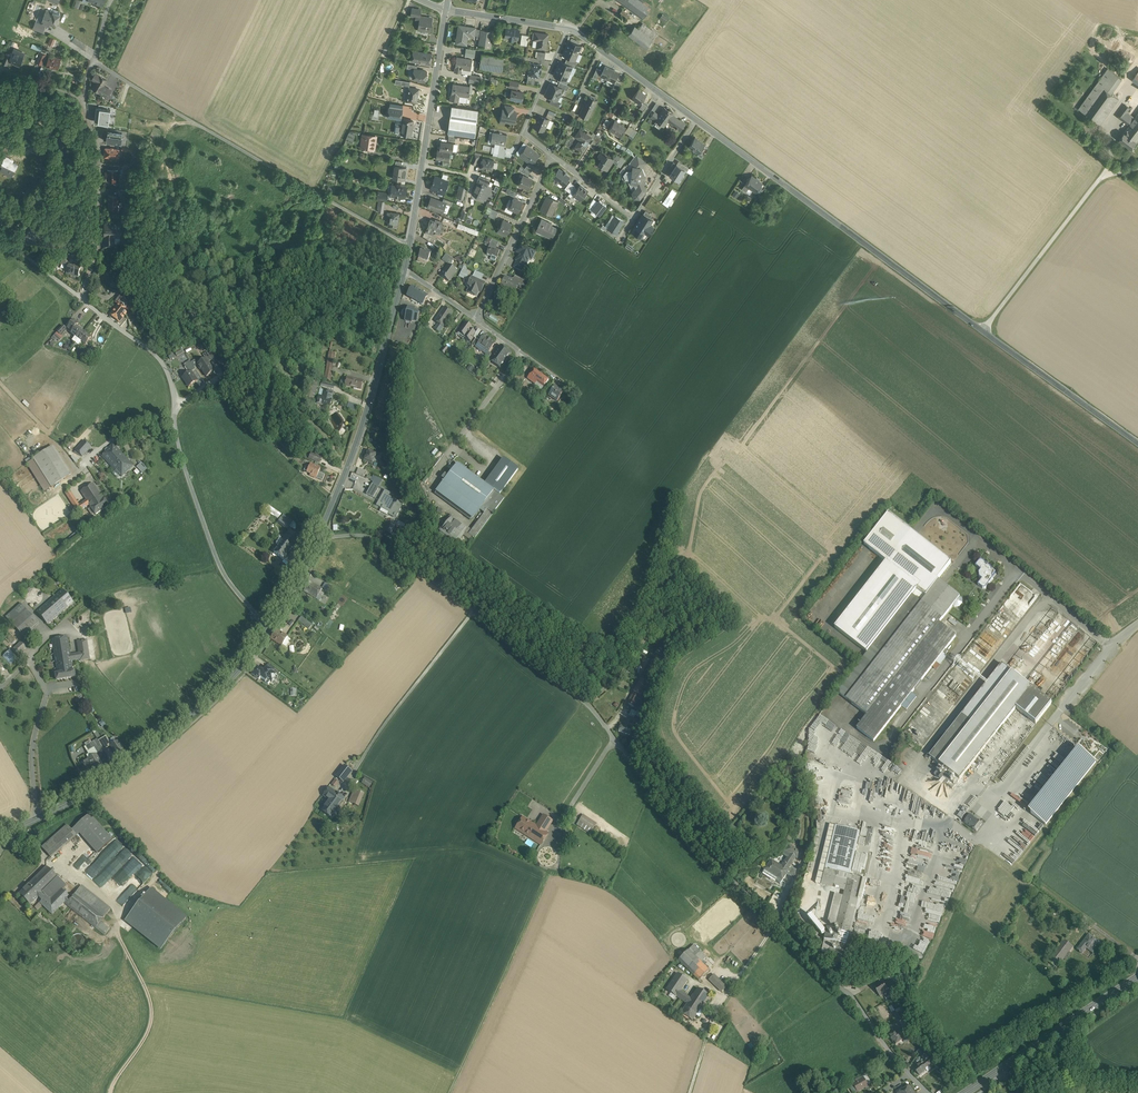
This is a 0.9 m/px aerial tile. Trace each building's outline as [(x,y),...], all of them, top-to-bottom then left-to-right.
[(644,0),(626,0),(623,4),(642,17),(651,5),(644,0)] [(48,10),(43,23),(46,25),(49,26),(50,22),(54,12),(48,10)] [(629,15),(622,10),(619,13),(626,18),(629,15)] [(60,15),(54,12),(50,22),(57,24),(60,15)] [(663,14),(660,18),(665,22),(668,17),(663,14)] [(431,18),(421,17),(421,21),(420,29),(429,30),(431,18)] [(36,21),(33,28),(43,32),(46,25),(43,23),(36,21)] [(646,25),(642,23),(638,28),(653,39),(657,34),(645,26),(646,25)] [(475,27),(459,25),(456,42),(466,44),(468,33),(474,34),(475,27)] [(635,25),(628,34),(646,48),(653,40),(653,39),(638,28),(635,25)] [(519,29),(506,28),(505,36),(509,36),(509,39),(513,39),(514,37),(518,38),(519,29)] [(492,31),(482,29),(481,36),(479,46),(490,47),(492,31)] [(548,34),(535,32),(534,38),(538,39),(536,48),(546,49),(548,34)] [(528,35),(522,34),(520,44),(527,45),(528,35)] [(48,42),(55,46),(59,40),(51,36),(48,42)] [(570,40),(569,40),(566,47),(578,53),(581,45),(572,41),(570,40)] [(578,53),(566,47),(563,54),(567,56),(575,60),(575,59),(578,53)] [(24,52),(13,48),(12,50),(10,55),(8,61),(19,65),(24,52)] [(475,50),(466,48),(465,55),(474,57),(475,50)] [(431,53),(416,50),(414,58),(429,61),(431,53)] [(536,58),(544,59),(545,52),(538,50),(536,58)] [(46,55),(40,52),(36,61),(42,64),(46,55)] [(10,55),(5,53),(1,62),(6,64),(8,61),(10,55)] [(504,57),(482,53),(479,68),(502,71),(504,57)] [(60,58),(49,55),(46,66),(52,67),(52,68),(52,66),(58,68),(60,58)] [(472,60),(457,57),(454,72),(461,73),(462,69),(471,70),(472,60)] [(565,62),(560,60),(557,67),(569,73),(572,66),(565,62)] [(541,65),(529,63),(529,66),(528,66),(528,67),(527,68),(527,69),(527,70),(527,71),(528,71),(528,72),(527,75),(528,75),(536,76),(539,77),(540,73),(541,69),(541,65)] [(612,69),(605,66),(601,75),(607,78),(612,69)] [(569,73),(557,67),(554,75),(559,77),(566,80),(569,73)] [(601,69),(597,67),(593,77),(597,78),(601,69)] [(1108,68),(1079,108),(1085,113),(1104,88),(1115,73),(1108,68)] [(417,69),(414,69),(412,77),(420,79),(419,80),(425,81),(425,80),(426,80),(427,79),(428,77),(427,76),(426,76),(427,71),(417,69)] [(618,72),(612,69),(607,78),(614,81),(618,72)] [(107,80),(95,73),(92,79),(96,82),(94,85),(97,87),(95,90),(101,94),(105,87),(103,86),(107,80)] [(1115,73),(1104,88),(1111,93),(1122,78),(1115,73)] [(536,76),(528,75),(526,83),(534,85),(536,76)] [(617,79),(612,89),(616,91),(621,81),(617,79)] [(519,82),(510,80),(509,87),(517,89),(519,82)] [(562,88),(550,83),(547,89),(560,94),(562,88)] [(470,87),(453,84),(450,100),(458,101),(459,95),(469,97),(470,87)] [(105,87),(101,94),(107,97),(111,90),(105,87)] [(418,89),(409,87),(407,101),(416,102),(418,89)] [(1104,88),(1085,113),(1100,124),(1102,122),(1110,110),(1119,99),(1111,93),(1104,88)] [(560,94),(547,89),(545,95),(557,100),(560,94)] [(523,92),(512,90),(511,92),(511,91),(509,92),(509,95),(510,97),(510,99),(515,99),(516,101),(517,101),(518,100),(522,101),(523,92)] [(638,90),(632,98),(632,99),(633,98),(640,103),(639,104),(640,104),(646,95),(643,93),(643,92),(642,93),(639,90),(638,90)] [(588,96),(579,115),(588,119),(597,100),(588,96)] [(644,101),(640,108),(644,111),(648,104),(644,101)] [(1125,104),(1117,116),(1129,125),(1130,124),(1133,120),(1125,114),(1130,108),(1125,104)] [(478,110),(452,106),(450,119),(476,123),(478,110)] [(668,110),(664,107),(663,108),(664,108),(658,115),(655,120),(660,123),(661,122),(665,125),(668,120),(677,127),(675,129),(676,129),(677,129),(680,131),(685,123),(680,120),(679,120),(673,115),(673,114),(669,111),(668,110)] [(402,110),(389,108),(388,116),(401,118),(402,110)] [(1137,113),(1130,108),(1125,114),(1133,120),(1137,113)] [(92,124),(106,125),(107,110),(93,109),(92,124)] [(504,110),(503,109),(501,117),(504,118),(505,120),(505,121),(514,123),(517,112),(513,111),(504,110)] [(654,112),(650,117),(653,120),(654,119),(655,119),(655,120),(658,115),(654,112),(655,112),(654,112)] [(549,119),(538,115),(533,126),(544,131),(549,119)] [(57,121),(50,118),(48,124),(54,127),(57,121)] [(413,121),(402,119),(403,119),(402,125),(396,124),(394,132),(411,134),(413,121)] [(476,123),(450,119),(448,132),(455,133),(475,136),(477,123),(476,123)] [(626,127),(614,120),(609,129),(620,136),(626,127)] [(1130,124),(1129,125),(1124,132),(1136,142),(1137,139),(1137,130),(1130,124)] [(64,127),(55,128),(58,146),(62,145),(62,146),(67,145),(64,127)] [(591,137),(579,129),(576,134),(581,137),(575,146),(582,151),(591,137)] [(350,131),(346,140),(352,143),(355,132),(350,131)] [(123,134),(108,132),(106,143),(121,145),(123,134)] [(507,135),(493,132),(491,142),(504,145),(505,145),(507,135)] [(1136,142),(1124,132),(1119,139),(1132,148),(1136,142)] [(376,136),(363,134),(362,140),(364,141),(363,147),(374,149),(376,136)] [(596,135),(592,141),(597,144),(601,138),(596,135)] [(695,137),(688,146),(689,146),(689,145),(695,149),(694,150),(694,151),(695,150),(698,153),(700,151),(705,145),(704,144),(704,145),(697,140),(698,139),(697,139),(695,137)] [(453,143),(441,142),(440,150),(450,151),(452,152),(453,143)] [(504,145),(500,144),(498,156),(504,158),(506,148),(504,148),(504,145)] [(539,155),(527,145),(520,154),(532,163),(539,155)] [(705,145),(700,151),(704,154),(709,148),(705,145)] [(119,151),(105,150),(105,159),(119,159),(119,151)] [(440,150),(437,150),(436,158),(449,160),(450,151),(440,150)] [(614,159),(602,151),(598,156),(603,160),(600,165),(598,164),(607,170),(612,162),(614,159)] [(475,152),(470,162),(476,165),(479,155),(480,153),(475,152)] [(646,161),(638,155),(632,163),(633,166),(634,166),(641,168),(646,161)] [(12,158),(7,156),(3,164),(2,163),(1,165),(3,166),(2,169),(13,175),(18,164),(11,160),(12,158)] [(494,160),(482,158),(481,168),(492,170),(494,160)] [(401,166),(395,165),(393,178),(404,180),(406,167),(401,166)] [(677,165),(670,175),(678,181),(685,170),(681,168),(677,165)] [(641,168),(634,166),(633,166),(630,170),(626,169),(623,174),(625,179),(630,179),(631,183),(632,183),(630,185),(633,192),(634,197),(639,197),(646,190),(641,179),(644,176),(641,168)] [(557,171),(554,171),(555,182),(559,182),(563,185),(569,177),(559,169),(557,171)] [(118,172),(108,172),(107,182),(117,182),(118,172)] [(448,180),(435,175),(430,189),(443,194),(448,180)] [(533,180),(523,175),(518,184),(528,189),(531,184),(530,184),(532,180),(533,180)] [(751,175),(742,188),(746,191),(749,187),(756,191),(758,188),(762,183),(761,183),(758,181),(758,180),(751,175)] [(478,182),(472,195),(480,199),(485,201),(491,187),(487,186),(489,181),(479,177),(477,181),(478,182)] [(503,180),(496,177),(493,183),(500,186),(503,180)] [(612,184),(606,180),(602,185),(607,189),(612,184)] [(575,186),(570,182),(565,188),(570,192),(574,187),(575,186)] [(401,186),(392,185),(390,195),(405,197),(406,187),(401,186)] [(463,199),(464,195),(466,196),(467,192),(465,191),(466,187),(459,185),(458,189),(456,197),(463,199)] [(587,191),(580,185),(577,189),(573,194),(574,194),(574,196),(578,199),(580,199),(581,199),(587,191)] [(574,187),(570,192),(568,195),(571,197),(573,194),(577,189),(574,187)] [(388,193),(378,191),(377,198),(387,200),(388,193)] [(667,195),(662,203),(670,207),(674,199),(667,195)] [(547,196),(541,210),(551,215),(558,201),(547,196)] [(118,197),(109,197),(108,209),(121,209),(121,206),(118,205),(118,197)] [(442,202),(431,197),(427,207),(442,213),(446,203),(442,202)] [(599,215),(606,205),(594,197),(587,207),(599,215)] [(522,202),(513,198),(509,208),(518,212),(518,211),(517,211),(519,207),(519,208),(522,202)] [(498,211),(492,208),(489,214),(488,216),(495,218),(498,211)] [(399,214),(390,212),(387,212),(386,221),(389,221),(388,226),(397,228),(398,223),(397,223),(398,218),(399,214)] [(643,214),(637,222),(651,231),(653,227),(649,225),(652,220),(649,218),(643,214)] [(615,216),(611,223),(608,228),(616,233),(620,228),(619,227),(623,221),(615,216)] [(552,224),(541,219),(536,230),(552,238),(556,228),(551,225),(552,224)] [(443,223),(435,220),(434,221),(430,220),(426,231),(427,230),(433,232),(433,233),(438,235),(443,223)] [(512,224),(503,220),(498,229),(507,233),(512,224)] [(637,222),(632,231),(641,237),(644,232),(649,235),(651,231),(637,222)] [(479,231),(458,223),(457,227),(478,235),(479,231)] [(41,232),(31,225),(26,233),(31,235),(30,237),(36,241),(41,232)] [(121,225),(104,225),(104,237),(105,237),(104,249),(114,249),(114,232),(117,232),(117,233),(120,233),(121,225)] [(634,247),(628,242),(625,246),(631,250),(634,247)] [(536,250),(521,243),(518,250),(519,251),(520,253),(518,257),(519,259),(518,261),(525,264),(526,262),(527,262),(530,256),(533,257),(536,250)] [(497,248),(495,247),(496,246),(491,244),(487,254),(487,255),(491,257),(491,258),(490,260),(491,260),(494,262),(496,261),(501,249),(497,248)] [(431,253),(422,249),(419,257),(428,261),(431,253)] [(446,254),(442,260),(446,263),(450,257),(446,254)] [(518,261),(517,260),(514,267),(522,271),(526,264),(525,264),(518,261)] [(449,265),(441,277),(448,282),(456,271),(449,265)] [(80,270),(70,267),(67,276),(77,279),(80,270)] [(464,270),(461,278),(466,281),(470,273),(464,270)] [(481,279),(474,275),(468,286),(470,287),(468,292),(476,296),(478,291),(480,292),(484,284),(480,282),(481,279)] [(513,282),(505,278),(500,289),(506,291),(504,293),(505,295),(509,297),(510,296),(511,294),(513,290),(514,291),(515,291),(515,290),(516,290),(518,285),(519,285),(520,288),(524,290),(526,285),(521,282),(514,279),(513,282)] [(412,288),(407,296),(423,305),(428,297),(412,288)] [(121,303),(118,300),(116,303),(119,305),(111,316),(119,323),(128,311),(126,310),(128,308),(126,302),(123,300),(121,303)] [(407,311),(404,310),(402,317),(406,317),(405,321),(411,323),(412,321),(416,322),(419,311),(414,310),(415,309),(408,307),(407,311)] [(445,307),(435,322),(438,324),(443,328),(453,313),(445,307)] [(74,321),(68,328),(72,332),(71,333),(76,337),(79,339),(84,333),(77,327),(79,324),(74,321)] [(465,322),(455,336),(456,337),(457,335),(465,340),(466,338),(472,330),(473,328),(473,327),(473,328),(465,323),(465,322)] [(443,328),(438,324),(434,330),(439,333),(443,328)] [(64,327),(58,333),(60,335),(66,329),(64,327)] [(472,330),(466,338),(470,340),(470,341),(477,333),(476,332),(476,333),(472,330)] [(60,335),(58,333),(52,339),(55,341),(60,335)] [(92,339),(84,333),(79,339),(86,345),(92,339)] [(482,339),(478,336),(472,344),(476,347),(482,339)] [(487,338),(482,339),(476,347),(479,349),(479,351),(481,352),(483,352),(486,355),(487,355),(489,352),(495,343),(487,338)] [(493,357),(490,361),(491,361),(500,367),(503,362),(504,362),(507,359),(506,358),(510,353),(501,346),(493,357)] [(329,354),(325,378),(330,381),(335,355),(329,354)] [(198,365),(195,361),(191,363),(194,368),(197,366),(201,371),(202,370),(207,378),(215,372),(209,363),(208,363),(206,360),(198,365)] [(474,368),(470,365),(467,370),(475,375),(476,373),(472,371),(474,368)] [(549,380),(534,369),(529,376),(530,377),(528,379),(535,384),(537,382),(543,387),(549,380)] [(193,376),(191,373),(183,378),(189,387),(197,382),(195,379),(196,378),(193,375),(193,376)] [(525,380),(515,373),(511,379),(521,385),(525,380)] [(363,381),(347,377),(345,385),(361,389),(363,381)] [(319,381),(313,379),(310,388),(312,389),(308,403),(309,403),(310,399),(314,400),(319,381)] [(563,392),(555,386),(550,393),(549,395),(557,401),(563,392)] [(333,391),(324,389),(322,396),(319,395),(317,403),(329,406),(331,402),(332,399),(331,399),(333,391)] [(357,411),(359,405),(348,402),(346,408),(357,411)] [(91,447),(84,441),(76,451),(83,456),(91,447)] [(133,466),(113,444),(105,452),(106,453),(102,456),(116,471),(118,474),(119,473),(121,475),(122,477),(133,466)] [(53,447),(34,459),(52,487),(71,475),(53,447)] [(377,454),(368,451),(364,461),(373,465),(373,462),(375,463),(377,457),(376,457),(377,454)] [(45,491),(52,487),(34,459),(28,463),(45,491)] [(147,468),(142,462),(137,467),(142,473),(147,468)] [(455,469),(443,485),(452,492),(466,472),(453,462),(450,466),(455,469)] [(314,466),(310,464),(309,468),(307,472),(311,474),(310,476),(322,481),(325,475),(319,472),(321,468),(318,467),(314,466)] [(366,472),(358,469),(356,475),(363,478),(366,472)] [(493,491),(466,472),(452,492),(479,511),(481,507),(493,491)] [(101,496),(93,483),(81,491),(87,500),(90,505),(89,505),(91,507),(103,499),(103,498),(101,496)] [(372,485),(366,495),(373,498),(378,488),(372,485)] [(452,492),(443,485),(436,494),(472,520),(479,511),(452,492)] [(79,505),(69,490),(65,493),(78,512),(89,505),(90,505),(87,500),(79,505)] [(403,504),(389,497),(390,494),(385,491),(377,506),(382,509),(383,507),(395,514),(398,509),(400,510),(403,504)] [(504,499),(493,491),(481,507),(493,515),(504,499)] [(121,506),(126,500),(121,496),(116,501),(121,506)] [(103,499),(91,507),(90,507),(96,515),(109,506),(104,498),(103,498),(103,499)] [(269,506),(266,511),(279,518),(282,513),(269,506)] [(484,515),(471,533),(472,532),(477,537),(493,515),(481,507),(479,511),(484,515)] [(278,521),(289,527),(289,526),(294,529),(298,523),(283,514),(278,521)] [(889,514),(864,545),(886,562),(911,531),(889,514)] [(451,521),(442,533),(455,543),(456,542),(459,544),(463,538),(469,542),(472,539),(469,536),(454,525),(455,524),(451,521)] [(80,533),(77,530),(69,537),(71,540),(80,533)] [(289,531),(283,541),(280,539),(277,543),(277,545),(279,547),(274,553),(284,560),(284,559),(285,560),(287,560),(289,558),(288,556),(287,555),(299,538),(289,531)] [(886,562),(835,628),(867,653),(837,692),(868,715),(857,728),(874,741),(902,706),(907,709),(916,697),(912,693),(942,653),(945,655),(948,651),(946,649),(956,636),(939,623),(960,597),(939,580),(939,581),(938,580),(951,562),(911,531),(886,562)] [(477,537),(472,532),(471,533),(469,536),(472,539),(474,541),(477,537)] [(992,568),(982,561),(980,561),(976,566),(981,570),(979,573),(979,578),(982,580),(978,585),(983,589),(985,589),(993,579),(993,577),(996,573),(992,570),(992,568)] [(322,589),(310,581),(304,591),(316,599),(319,594),(322,589)] [(48,625),(74,602),(63,590),(37,612),(48,625)] [(21,604),(6,617),(12,624),(27,611),(21,604)] [(38,623),(27,611),(12,624),(24,636),(38,623)] [(304,625),(308,620),(302,616),(299,621),(304,625)] [(313,624),(308,620),(304,625),(309,629),(313,624)] [(288,637),(276,629),(271,638),(282,646),(288,637)] [(57,674),(73,671),(72,661),(71,657),(68,637),(52,639),(57,674)] [(291,639),(288,637),(282,646),(285,648),(291,639)] [(25,638),(12,650),(18,656),(31,644),(25,638)] [(665,638),(659,648),(657,647),(655,651),(657,652),(663,656),(667,649),(668,649),(672,643),(665,638)] [(87,640),(78,642),(80,655),(80,660),(81,661),(90,659),(87,640)] [(9,649),(2,655),(8,661),(14,655),(9,649)] [(662,657),(657,654),(654,659),(658,662),(662,657)] [(653,659),(647,669),(653,673),(653,674),(655,670),(654,669),(658,662),(654,659),(653,659)] [(1002,664),(929,756),(944,768),(939,774),(937,772),(935,775),(942,781),(941,782),(944,784),(945,783),(953,789),(1016,708),(1032,688),(1002,664)] [(264,671),(257,666),(251,674),(259,679),(261,677),(266,681),(269,677),(263,673),(264,672),(264,671)] [(273,672),(267,667),(264,671),(264,672),(263,673),(269,677),(273,672)] [(647,669),(641,680),(648,684),(649,683),(650,684),(652,681),(649,679),(653,674),(653,673),(647,669)] [(73,671),(57,674),(56,674),(57,680),(75,678),(74,671),(73,671)] [(648,684),(641,680),(634,692),(640,696),(637,700),(641,702),(651,685),(648,684)] [(1052,703),(1032,687),(1032,688),(1016,708),(1036,724),(1052,703)] [(634,692),(627,704),(637,709),(641,702),(637,700),(640,696),(634,692)] [(631,721),(626,719),(622,726),(621,726),(619,732),(630,736),(635,723),(635,722),(631,721)] [(106,736),(98,741),(100,744),(104,750),(110,746),(112,745),(109,741),(106,736)] [(127,755),(118,741),(116,742),(114,738),(113,738),(109,741),(112,745),(110,746),(119,760),(127,755)] [(94,741),(86,746),(89,751),(94,748),(97,746),(94,741)] [(97,746),(94,748),(98,754),(104,750),(100,744),(97,746)] [(94,748),(89,751),(87,752),(89,754),(87,756),(89,759),(89,760),(83,763),(86,770),(87,769),(86,769),(92,765),(96,771),(103,766),(96,755),(98,754),(94,748)] [(1096,762),(1081,750),(1031,813),(1046,825),(1096,762)] [(344,766),(336,777),(343,782),(352,772),(344,766)] [(344,799),(329,788),(324,796),(330,800),(322,810),(331,817),(344,799)] [(354,790),(349,801),(356,804),(361,793),(354,790)] [(980,803),(968,797),(964,805),(977,811),(980,803)] [(982,823),(970,814),(964,822),(976,831),(982,823)] [(112,840),(90,815),(72,830),(76,835),(79,833),(97,853),(112,840)] [(552,821),(543,815),(540,821),(548,827),(552,821)] [(597,824),(583,815),(576,825),(590,834),(597,824)] [(535,825),(523,817),(515,829),(523,833),(524,832),(529,836),(535,825)] [(548,827),(540,821),(536,826),(545,832),(548,827)] [(67,825),(47,842),(57,853),(76,835),(72,830),(67,825)] [(536,826),(535,825),(529,836),(541,844),(548,834),(545,832),(536,826)] [(836,933),(828,931),(826,941),(823,956),(830,957),(829,963),(846,967),(849,957),(852,944),(861,901),(862,901),(867,880),(863,879),(863,878),(850,875),(860,832),(830,825),(817,885),(822,886),(824,876),(847,881),(844,897),(835,895),(829,925),(837,927),(836,933)] [(97,872),(120,847),(112,840),(92,862),(89,859),(84,864),(87,867),(85,869),(91,875),(96,870),(97,872)] [(57,853),(47,842),(42,847),(51,858),(57,853)] [(752,849),(744,842),(740,845),(749,853),(752,849)] [(787,857),(781,866),(771,860),(763,872),(763,873),(764,872),(777,880),(778,879),(782,881),(786,874),(789,876),(792,878),(793,878),(796,870),(792,868),(790,867),(796,857),(797,858),(801,852),(789,844),(783,854),(787,857)] [(47,867),(29,884),(40,896),(43,893),(59,878),(47,867)] [(59,878),(43,893),(51,900),(62,889),(63,889),(67,885),(59,878)] [(40,896),(29,884),(21,892),(32,904),(40,896)] [(104,903),(82,885),(76,893),(98,910),(104,903)] [(51,900),(43,893),(40,896),(43,900),(40,903),(52,915),(64,903),(70,897),(63,889),(62,889),(51,900)] [(126,920),(161,949),(186,918),(151,889),(126,920)] [(98,910),(76,893),(72,899),(67,905),(96,928),(101,922),(105,916),(98,910)] [(111,909),(104,903),(98,910),(105,916),(111,909)] [(828,931),(820,921),(817,923),(816,923),(813,919),(809,922),(825,941),(826,940),(826,941),(828,931)] [(109,929),(101,922),(96,928),(105,935),(109,929)] [(1101,943),(1089,935),(1077,950),(1082,954),(1086,949),(1093,954),(1101,943)] [(1064,940),(1047,962),(1056,969),(1073,947),(1064,940)] [(706,957),(693,945),(688,950),(701,962),(706,957)] [(701,962),(688,950),(678,960),(683,965),(691,973),(699,981),(709,970),(701,962)] [(687,980),(677,974),(667,990),(677,997),(681,992),(679,991),(687,980)] [(726,987),(713,975),(709,979),(721,992),(726,987)] [(882,983),(875,988),(877,991),(877,992),(880,997),(885,994),(884,993),(888,991),(882,983)] [(897,985),(890,990),(894,995),(901,991),(897,985)] [(698,988),(691,999),(687,996),(684,1001),(687,1004),(681,1013),(692,1021),(696,1015),(699,1017),(703,1012),(700,1010),(709,996),(698,988)] [(688,995),(681,991),(681,992),(677,997),(684,1001),(687,996),(688,995)] [(904,1019),(900,1011),(895,1014),(900,1022),(904,1019)] [(907,1027),(897,1032),(901,1038),(910,1034),(907,1027)] [(896,1031),(889,1036),(896,1045),(903,1040),(901,1038),(897,1032),(896,1031)] [(929,1054),(924,1049),(919,1055),(925,1059),(928,1055),(929,1054)] [(922,1061),(914,1069),(920,1075),(926,1069),(925,1068),(933,1061),(930,1057),(931,1055),(929,1054),(928,1055),(930,1056),(923,1062),(922,1061)] [(830,1074),(822,1078),(829,1089),(837,1085),(830,1074)] [(864,1078),(853,1084),(858,1092),(868,1085),(864,1078)] [(910,1086),(904,1090),(901,1085),(896,1088),(896,1089),(895,1089),(895,1090),(895,1091),(896,1091),(897,1092),(915,1092),(910,1086)]
